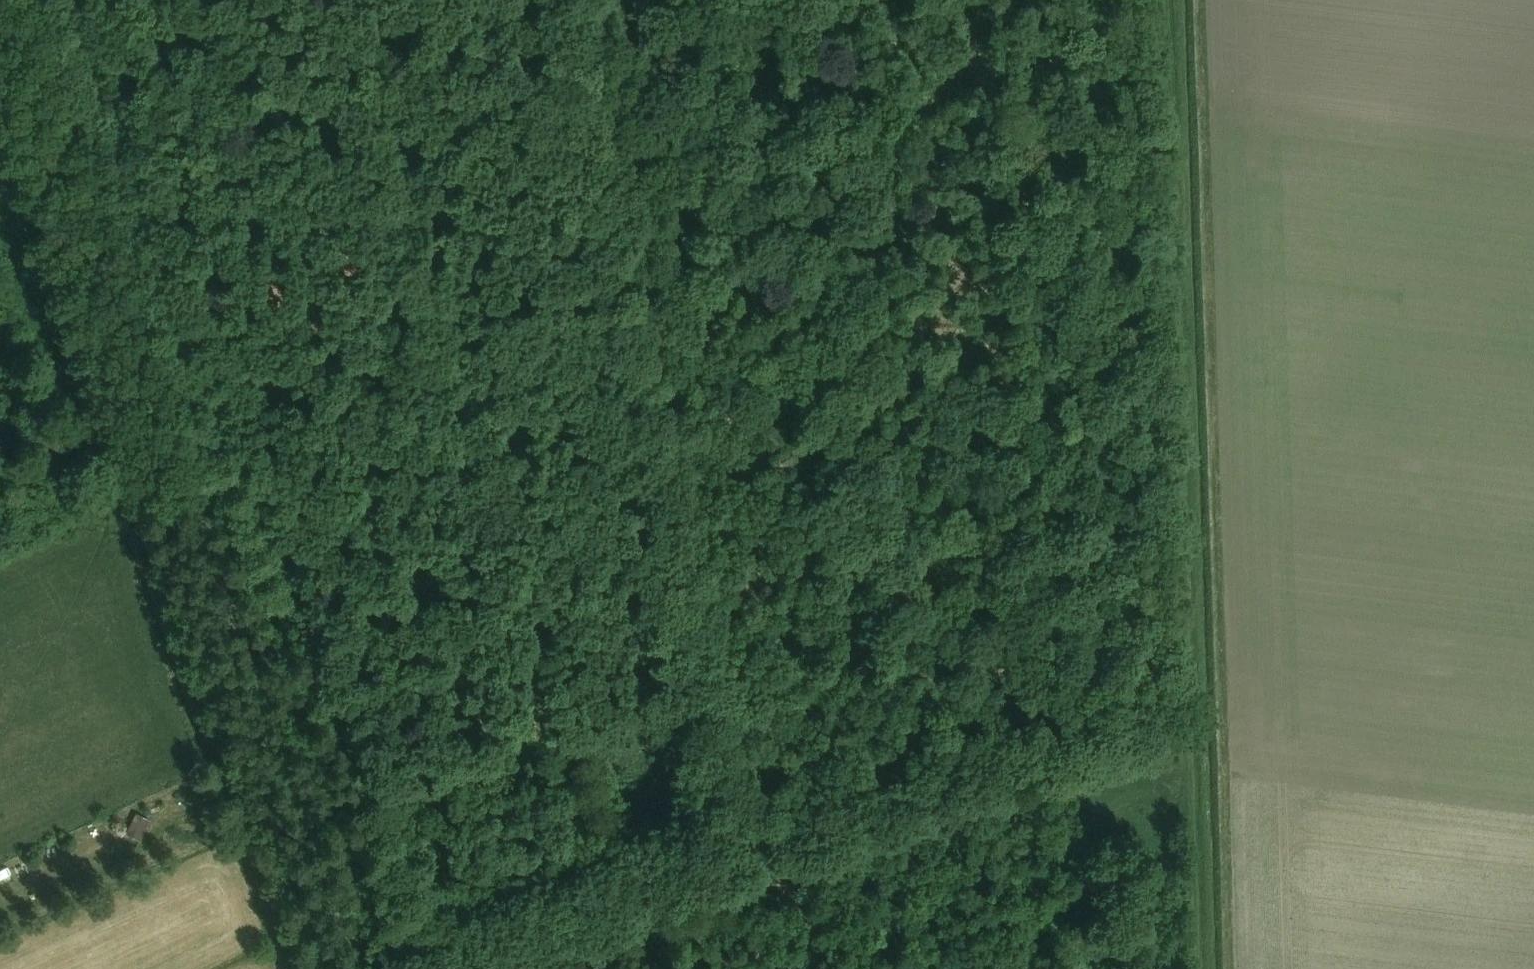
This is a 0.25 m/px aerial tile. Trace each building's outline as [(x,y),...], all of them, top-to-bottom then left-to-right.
[(144,835),(152,819),(142,814),(134,829),(144,835)]
